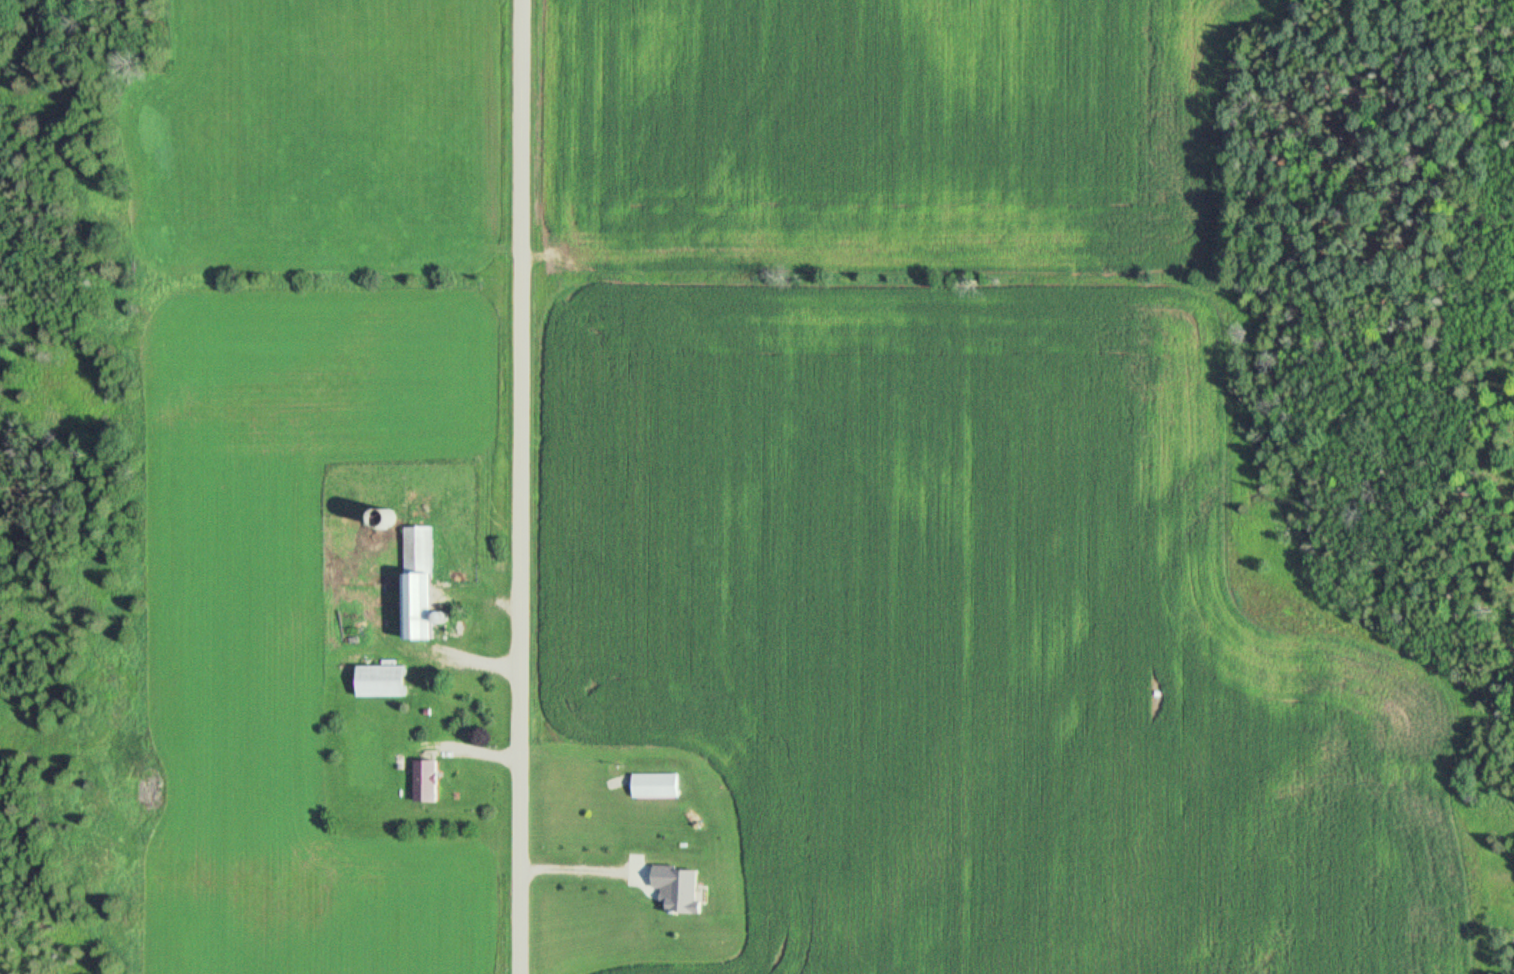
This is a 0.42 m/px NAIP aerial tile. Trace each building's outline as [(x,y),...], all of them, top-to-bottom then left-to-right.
[(405,528),(406,640),(434,640),(433,528),(405,528)] [(359,667),(359,699),(408,699),(408,667),(359,667)] [(414,803),(437,803),(437,761),(414,762),(414,803)] [(633,775),(633,799),(679,799),(679,775),(633,775)] [(699,914),(700,869),(649,868),(649,888),(662,889),(661,902),(667,902),(667,913),(699,914)]
